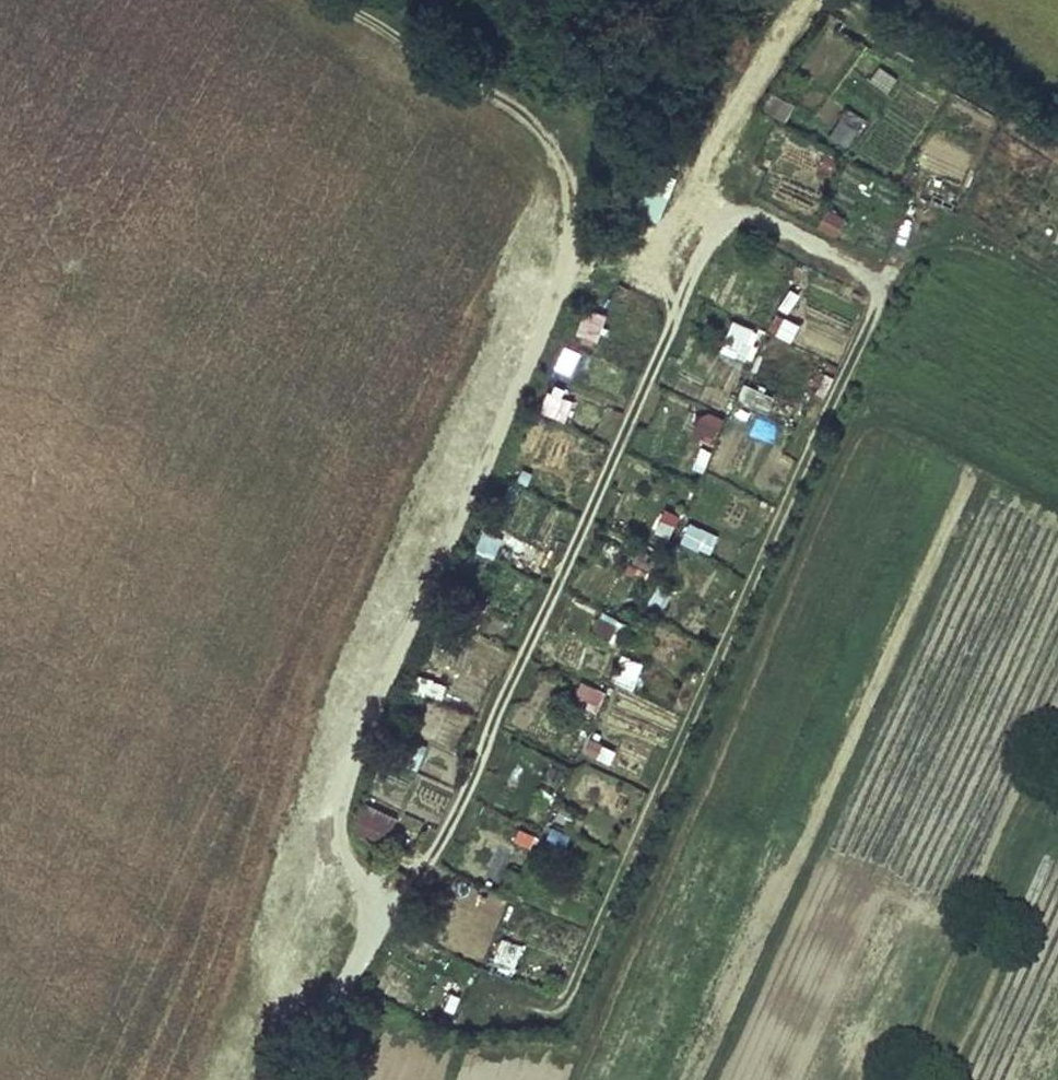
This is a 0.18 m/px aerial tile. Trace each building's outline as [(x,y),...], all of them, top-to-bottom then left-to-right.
[(761,109),(786,120),(794,101),(769,90),(761,109)] [(848,110),(832,136),(847,145),(863,118),(848,110)] [(660,172),(644,213),(660,219),(676,178),(660,172)] [(836,236),(846,216),(826,205),(815,225),(836,236)] [(573,338),(594,347),(608,314),(586,306),(573,338)] [(774,335),(792,341),(799,322),(780,315),(774,335)] [(751,360),(760,328),(730,320),(721,351),(751,360)] [(738,404),(770,408),(773,390),(741,385),(738,404)] [(538,410),(566,420),(574,399),(545,389),(538,410)] [(577,400),(568,421),(592,431),(601,409),(577,400)] [(713,441),(724,417),(704,407),(692,431),(713,441)] [(679,542),(710,554),(719,533),(687,520),(679,542)] [(494,557),(502,537),(482,529),(474,549),(494,557)] [(630,549),(634,573),(656,570),(652,546),(630,549)] [(595,613),(589,633),(618,642),(624,621),(595,613)] [(614,682),(634,688),(641,662),(621,656),(614,682)] [(577,679),(566,704),(594,716),(605,691),(577,679)] [(584,753),(609,764),(615,749),(590,738),(584,753)] [(420,767),(426,744),(406,739),(400,763),(420,767)] [(353,830),(386,843),(397,814),(365,801),(353,830)] [(495,957),(514,963),(520,944),(501,938),(495,957)]
